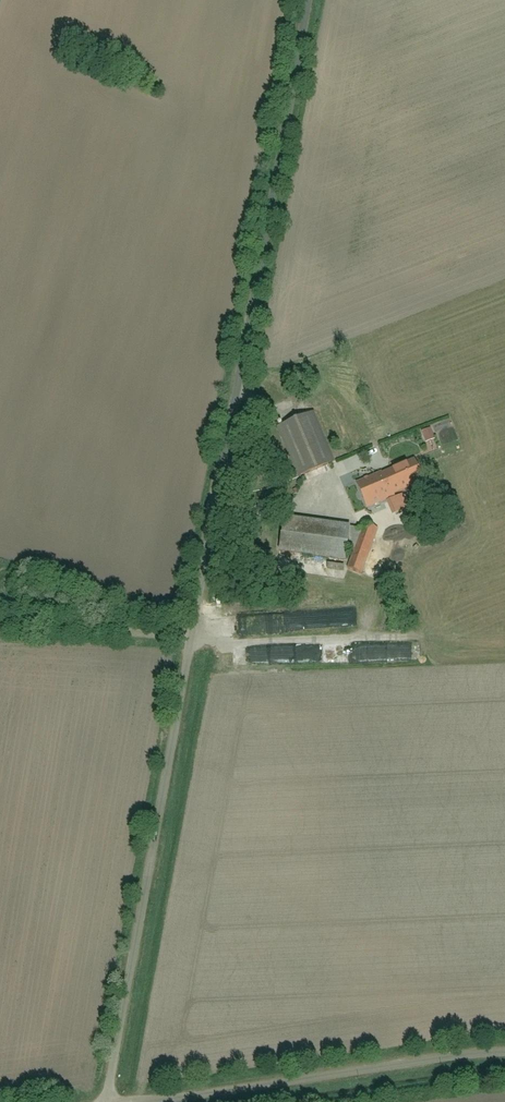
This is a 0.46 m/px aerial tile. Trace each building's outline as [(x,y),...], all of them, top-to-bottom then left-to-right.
[(280,428),(300,474),(332,461),(312,414),(280,428)] [(434,431),(423,434),(427,445),(437,442),(434,431)] [(409,462),(338,492),(347,511),(418,482),(409,462)] [(355,530),(280,517),(274,553),(345,565),(344,570),(358,573),(372,529),(356,526),(355,530)] [(400,557),(405,545),(393,541),(388,553),(400,557)] [(368,566),(383,570),(388,556),(373,551),(368,566)]
